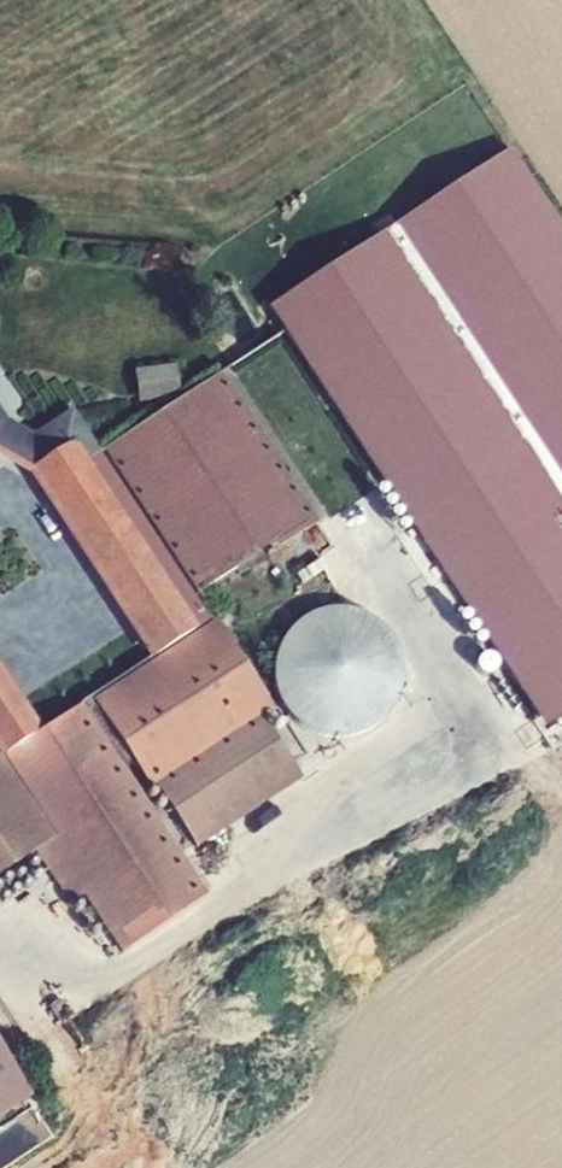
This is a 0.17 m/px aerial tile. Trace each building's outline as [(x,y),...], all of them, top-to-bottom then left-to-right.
[(392,234),(561,494),(561,247),(505,160),(392,234)] [(274,311),(548,726),(561,716),(561,494),(392,234),(274,311)] [(176,364),(135,370),(137,401),(173,398),(173,403),(180,398),(176,364)] [(173,403),(100,451),(194,593),(198,591),(201,595),(268,552),(274,548),(291,576),(321,557),(304,530),(317,522),(220,372),(180,398),(173,403)] [(4,434),(27,447),(44,437),(35,432),(7,419),(0,408),(0,429),(4,434)] [(35,432),(44,437),(60,426),(71,442),(75,439),(88,458),(100,451),(71,409),(35,432)] [(28,470),(71,442),(60,426),(44,437),(27,447),(4,434),(0,429),(0,452),(28,470)] [(71,442),(28,470),(26,472),(133,634),(194,593),(100,451),(88,458),(75,439),(71,442)] [(194,593),(133,634),(64,679),(99,731),(108,725),(148,787),(153,784),(195,847),(303,778),(261,715),(275,705),(201,595),(198,591),(194,593)] [(32,852),(55,837),(128,947),(207,895),(99,731),(64,679),(25,704),(0,666),(0,874),(32,852)] [(121,952),(128,947),(55,837),(32,852),(71,905),(83,895),(121,952)] [(29,1096),(0,1051),(0,1115),(29,1096)] [(57,1137),(37,1105),(0,1128),(0,1167),(7,1167),(57,1137)]
